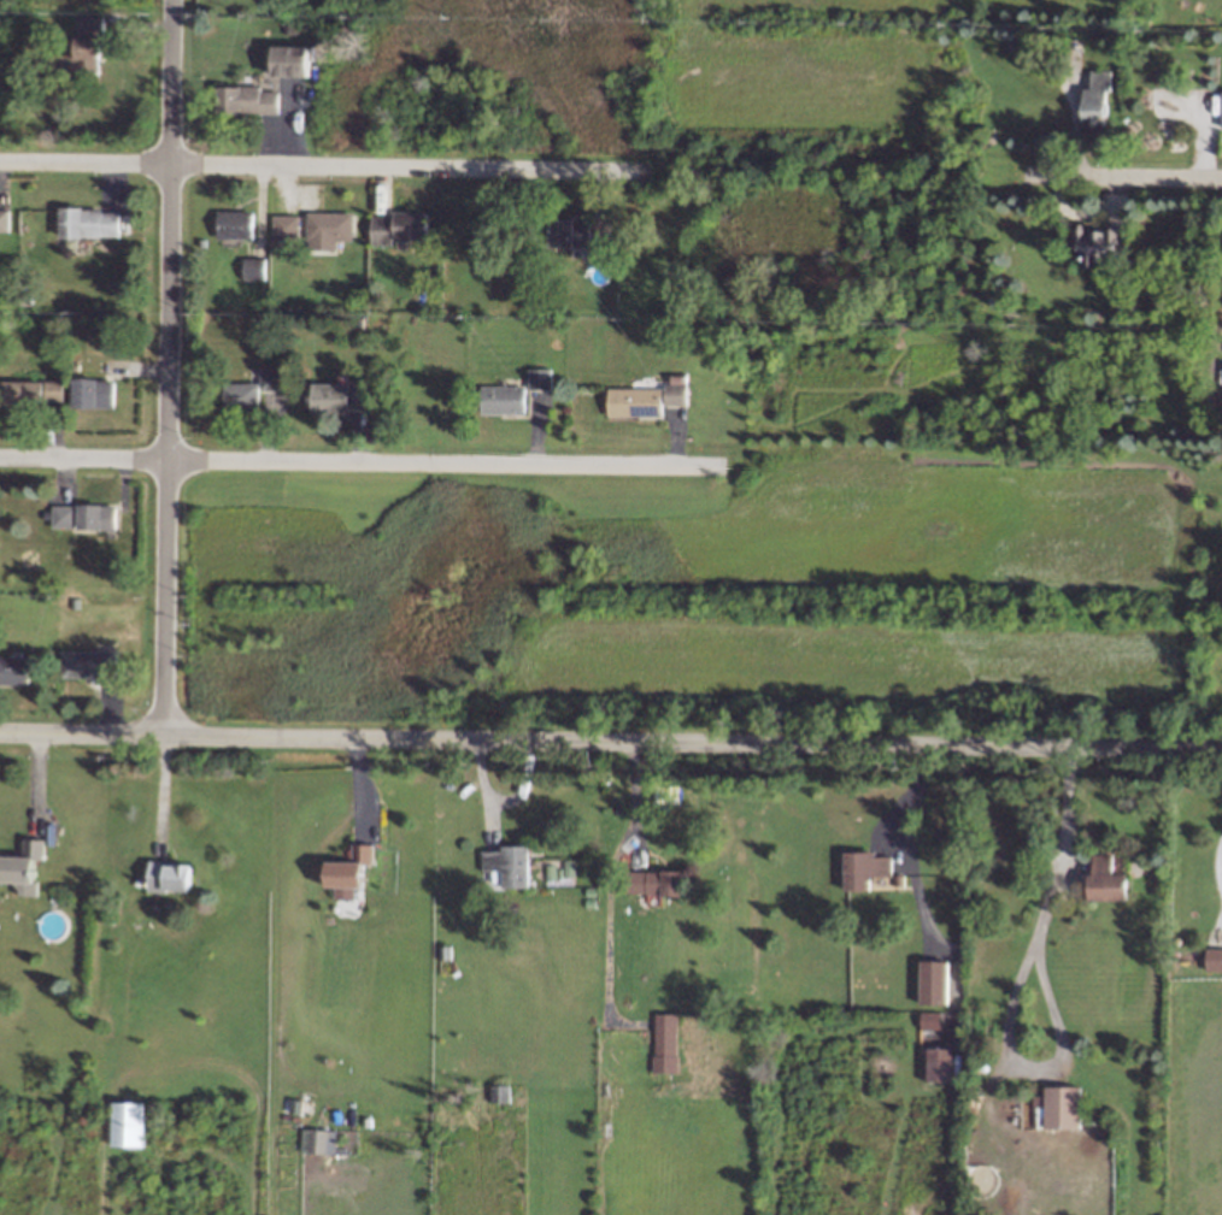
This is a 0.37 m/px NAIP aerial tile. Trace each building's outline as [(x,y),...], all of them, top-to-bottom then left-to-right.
[(66,31),(105,33),(104,67),(67,67),(66,31)] [(271,45),(270,72),(307,75),(307,46),(271,45)] [(1080,123),(1111,122),(1111,75),(1080,75),(1080,123)] [(222,85),(223,117),(269,118),(271,88),(222,85)] [(11,243),(0,243),(0,207),(12,207),(11,243)] [(70,207),(108,208),(107,243),(71,243),(70,207)] [(215,207),(254,208),(253,243),(217,243),(215,207)] [(310,211),(348,212),(348,248),(312,247),(310,211)] [(375,212),(375,243),(422,244),(423,214),(375,212)] [(297,214),(271,215),(272,238),(297,237),(297,214)] [(546,214),(546,246),(593,247),(594,217),(546,214)] [(1075,229),(1075,260),(1122,261),(1124,231),(1075,229)] [(242,278),(265,279),(265,257),(243,257),(242,278)] [(282,390),(282,368),(260,367),(260,390),(282,390)] [(551,368),(528,368),(528,389),(551,389),(551,368)] [(685,373),(671,374),(671,383),(663,383),(664,405),(686,405),(685,373)] [(4,378),(5,409),(51,411),(53,381),(4,378)] [(74,381),(75,411),(121,413),(123,382),(74,381)] [(223,381),(223,412),(270,413),(271,383),(223,381)] [(481,383),(481,414),(528,415),(529,385),(481,383)] [(319,384),(319,415),(366,417),(368,387),(319,384)] [(612,387),(613,418),(659,419),(662,389),(612,387)] [(64,501),(64,532),(111,533),(112,502),(64,501)] [(69,651),(70,683),(116,684),(118,654),(69,651)] [(27,685),(28,655),(0,654),(0,684),(27,685)] [(842,853),(842,883),(889,885),(892,854),(842,853)] [(42,886),(45,855),(0,854),(0,885),(42,886)] [(483,854),(483,885),(530,886),(531,855),(483,854)] [(325,857),(327,889),(372,890),(375,860),(325,857)] [(574,860),(561,860),(561,865),(547,864),(547,884),(573,885),(574,860)] [(143,862),(143,892),(190,895),(192,863),(143,862)] [(1082,867),(1083,898),(1129,900),(1132,869),(1082,867)] [(629,868),(630,900),(677,901),(678,871),(629,868)] [(1206,969),(1221,969),(1221,948),(1206,949),(1206,969)] [(919,1003),(946,1003),(947,960),(920,960),(919,1003)] [(656,1013),(652,1071),(677,1072),(678,1014),(656,1013)] [(927,1047),(926,1081),(951,1082),(952,1047),(927,1047)] [(1045,1085),(1044,1127),(1080,1128),(1080,1086),(1045,1085)] [(112,1101),(111,1146),(143,1146),(145,1102),(112,1101)] [(336,1130),(301,1129),(300,1152),(335,1153),(336,1130)]
